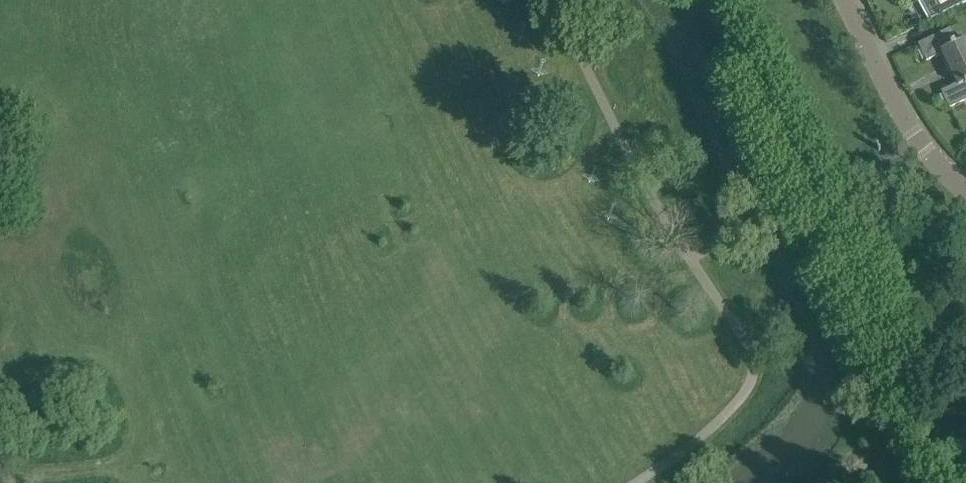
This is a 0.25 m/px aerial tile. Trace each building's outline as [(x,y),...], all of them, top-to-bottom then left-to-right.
[(921,1),(931,19),(965,2),(965,0),(923,0),(921,1)] [(950,107),(965,99),(965,42),(964,38),(958,42),(951,27),(918,43),(927,60),(943,52),(958,83),(942,91),(950,107)]
